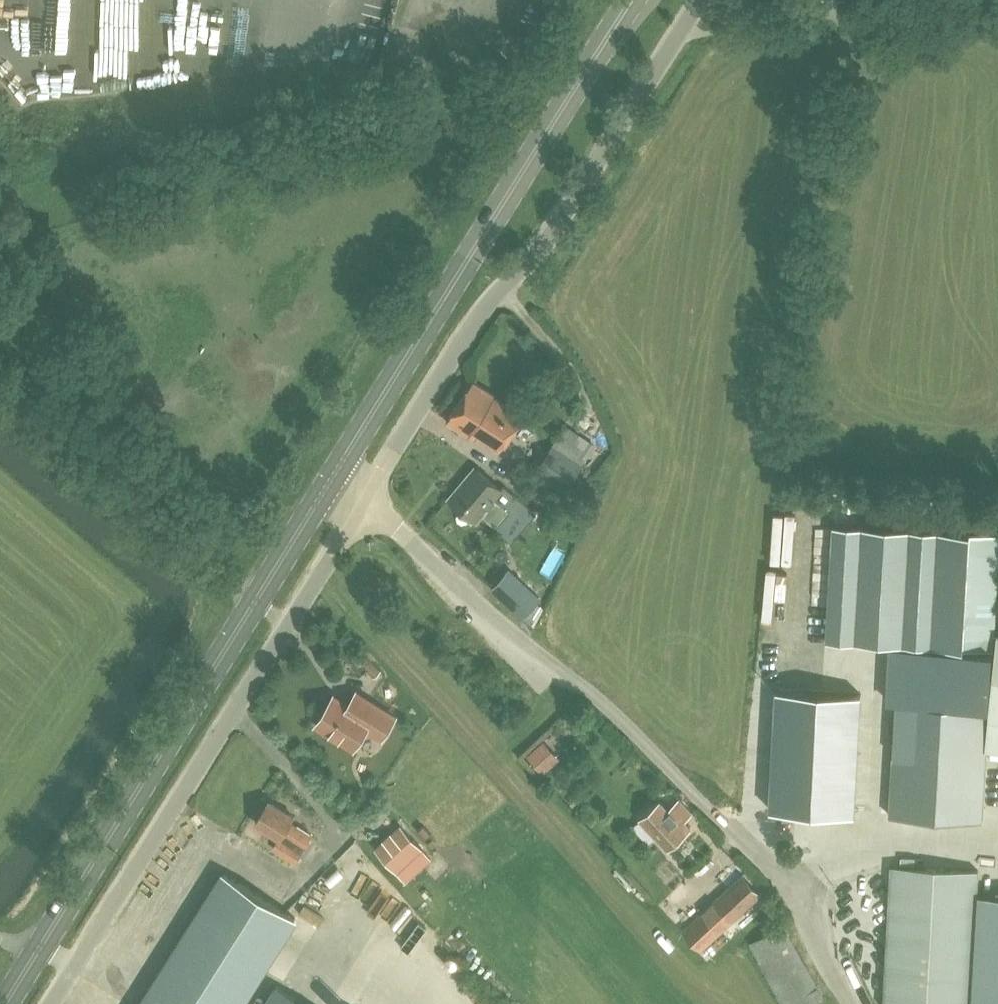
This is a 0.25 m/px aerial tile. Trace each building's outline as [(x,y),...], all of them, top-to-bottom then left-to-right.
[(501,452),(524,415),(495,396),(496,395),(474,380),(448,421),(476,439),(477,437),(501,452)] [(552,445),(528,480),(557,500),(559,499),(582,466),(552,445)] [(496,528),(511,510),(496,498),(504,489),(476,466),(449,498),(477,521),(483,513),(488,517),(486,519),(496,528)] [(995,629),(997,579),(997,533),(970,532),(833,524),(827,640),(927,646),(967,648),(987,648),(988,629),(995,629)] [(523,615),(528,609),(539,598),(509,569),(497,581),(492,586),(493,587),(523,615)] [(995,629),(988,629),(987,648),(994,648),(988,707),(987,749),(997,750),(997,630),(995,630),(995,629)] [(893,755),(890,815),(984,820),(987,749),(988,707),(989,659),(890,655),(888,702),(898,702),(908,703),(907,717),(897,716),(894,755),(893,755)] [(776,688),(770,809),(855,814),(861,693),(776,688)] [(395,717),(375,704),(355,691),(346,704),(334,696),(317,724),(354,747),(367,727),(383,737),(395,717)] [(907,717),(908,703),(898,702),(897,716),(907,717)] [(552,771),(571,756),(561,744),(542,759),(552,771)] [(296,862),(313,834),(291,821),(295,815),(270,799),(255,822),(279,837),(272,847),(296,862)] [(692,812),(680,799),(669,808),(661,799),(640,818),(668,848),(692,826),(685,819),(692,812)] [(406,881),(432,858),(401,823),(375,847),(406,881)] [(976,869),(891,864),(884,1003),(969,1003),(976,869)] [(368,887),(378,893),(391,875),(382,868),(368,887)] [(978,893),(980,869),(976,869),(969,1003),(997,1003),(997,894),(978,893)] [(298,917),(224,870),(139,1003),(243,1003),(298,917)] [(715,901),(683,931),(700,949),(732,919),(760,893),(744,875),(715,901)] [(753,942),(788,1003),(810,1003),(829,994),(788,922),(753,942)] [(276,985),(264,1003),(307,1003),(276,985)]
